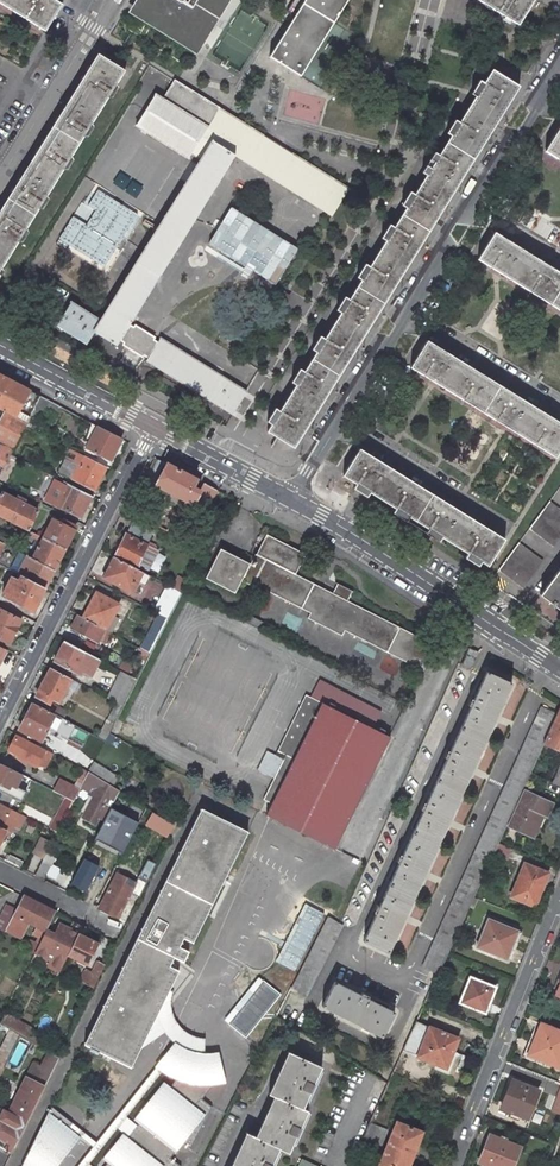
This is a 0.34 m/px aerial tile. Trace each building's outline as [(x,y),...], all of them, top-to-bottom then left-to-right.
[(46,31),(62,4),(56,0),(0,0),(0,2),(46,31)] [(132,11),(196,51),(228,0),(138,0),(132,11)] [(300,1),(303,3),(269,56),(300,75),(347,0),(300,0),(300,1)] [(518,24),(534,0),(479,0),(518,24)] [(98,53),(93,61),(76,89),(71,97),(53,126),(48,134),(31,162),(20,178),(8,198),(0,211),(0,271),(115,86),(125,70),(98,53)] [(397,283),(407,267),(420,246),(429,230),(443,209),(452,194),(463,175),(474,158),(486,139),(497,122),(509,103),(519,86),(492,69),(486,80),(482,78),(477,85),(481,87),(477,94),(465,113),(461,111),(457,118),(460,120),(456,127),(440,153),(436,151),(432,158),(435,161),(431,167),(415,193),(412,190),(407,198),(411,200),(407,206),(395,226),(391,223),(386,231),(390,233),(386,239),(370,266),(366,263),(361,271),(365,273),(361,280),(349,299),(345,296),(340,304),(344,307),(341,313),(324,339),(320,336),(315,344),(319,347),(316,353),(304,372),(300,369),(295,377),(299,379),(295,386),(279,411),(275,408),(270,416),(275,419),(270,426),(267,431),(294,448),(306,428),(317,412),(330,390),(339,375),(352,355),(362,339),(374,319),(384,303),(397,283)] [(293,154),(175,80),(164,98),(156,93),(140,118),(194,152),(197,147),(207,152),(204,157),(107,312),(101,321),(71,302),(56,325),(86,345),(94,332),(116,345),(120,339),(129,325),(235,156),(332,216),(349,188),(293,154)] [(545,150),(559,160),(559,126),(545,150)] [(495,232),(478,258),(559,310),(559,272),(546,263),(531,254),(510,241),(495,232)] [(157,342),(129,325),(120,339),(148,357),(146,361),(232,415),(247,392),(228,380),(160,338),(157,342)] [(427,340),(410,367),(556,457),(559,450),(559,422),(551,417),(536,407),(514,394),(500,385),(477,371),(463,362),(443,349),(427,340)] [(0,375),(0,408),(5,411),(27,422),(33,410),(40,396),(0,375)] [(40,396),(33,410),(27,422),(26,424),(32,427),(40,413),(44,405),(49,408),(52,402),(47,399),(40,396)] [(58,406),(52,402),(49,408),(55,411),(58,406)] [(5,411),(0,420),(0,473),(10,454),(26,424),(27,422),(5,411)] [(121,439),(99,428),(89,449),(110,460),(113,454),(121,439)] [(368,491),(403,513),(400,517),(407,522),(410,518),(417,522),(427,528),(424,533),(432,538),(435,533),(442,537),(467,553),(464,558),(472,562),(475,558),(481,562),(488,566),(505,539),(468,517),(432,494),(396,471),(359,449),(343,475),(354,482),(351,487),(358,492),(361,487),(368,491)] [(105,468),(84,457),(74,478),(95,489),(99,481),(105,468)] [(151,474),(148,481),(155,485),(167,463),(159,459),(151,474)] [(197,479),(167,463),(155,485),(185,500),(183,504),(187,506),(188,503),(192,505),(191,508),(203,515),(216,490),(203,483),(199,491),(193,487),(197,479)] [(91,496),(70,485),(59,506),(81,517),(86,505),(91,496)] [(3,492),(0,497),(0,515),(28,530),(38,510),(23,503),(25,499),(18,496),(17,499),(3,492)] [(549,501),(529,528),(554,546),(559,538),(559,509),(549,501)] [(76,526),(55,515),(43,538),(65,548),(71,535),(76,526)] [(142,572),(146,574),(157,552),(154,545),(148,542),(153,532),(132,521),(123,540),(115,557),(135,568),(142,572)] [(251,564),(242,578),(253,584),(310,613),(308,618),(342,635),(345,630),(423,670),(436,646),(347,600),(295,574),(306,554),(267,534),(261,544),(256,554),(251,564)] [(65,548),(43,538),(34,556),(55,566),(65,548)] [(18,573),(28,553),(7,542),(0,556),(0,564),(14,571),(18,573)] [(543,561),(519,543),(498,570),(523,588),(543,561)] [(220,548),(205,578),(235,593),(242,578),(251,564),(240,558),(220,548)] [(34,556),(28,553),(18,573),(45,587),(51,575),(55,566),(34,556)] [(135,568),(115,557),(109,568),(104,577),(132,592),(142,572),(135,568)] [(540,595),(559,610),(559,568),(540,595)] [(18,573),(14,571),(2,596),(32,611),(39,597),(45,587),(18,573)] [(178,576),(172,588),(181,592),(182,590),(184,587),(187,581),(178,576)] [(167,585),(154,611),(168,618),(181,592),(172,588),(167,585)] [(91,602),(83,618),(104,629),(106,630),(119,604),(96,593),(91,602)] [(0,609),(0,639),(9,643),(17,627),(21,620),(0,609)] [(83,618),(78,615),(75,621),(72,628),(97,642),(98,640),(104,643),(110,632),(106,630),(104,629),(83,618)] [(148,632),(140,648),(144,650),(150,654),(158,637),(148,632)] [(91,655),(64,641),(57,655),(54,660),(75,672),(81,675),(83,671),(91,675),(99,659),(91,655)] [(469,648),(461,664),(470,669),(477,652),(469,648)] [(144,650),(130,676),(136,679),(150,654),(144,650)] [(71,678),(51,668),(40,687),(36,696),(49,703),(52,698),(59,702),(71,678)] [(121,671),(107,698),(116,702),(123,706),(136,679),(121,671)] [(366,935),(363,941),(389,953),(394,940),(393,939),(396,930),(398,931),(407,913),(405,912),(409,903),(411,904),(418,887),(417,887),(420,878),(422,879),(431,860),(429,860),(433,851),(434,852),(442,836),(440,835),(444,826),(446,827),(454,808),(453,808),(456,799),(458,800),(466,783),(464,783),(468,774),(470,775),(478,756),(476,756),(480,747),(482,748),(489,731),(488,731),(492,722),(493,723),(502,704),(500,703),(504,695),(506,696),(512,683),(487,671),(483,678),(472,702),(469,701),(467,705),(470,707),(449,754),(446,753),(444,757),(447,759),(438,778),(425,806),(422,805),(420,809),(423,811),(414,830),(401,858),(398,857),(396,861),(399,863),(390,881),(380,905),(377,904),(374,909),(377,910),(366,935)] [(322,702),(306,694),(277,751),(285,755),(263,799),(271,803),(322,702)] [(123,706),(116,702),(108,720),(115,723),(117,719),(123,706)] [(390,736),(322,702),(271,803),(266,815),(334,848),(390,736)] [(50,711),(33,703),(24,720),(19,729),(41,740),(55,714),(50,711)] [(54,704),(50,711),(55,714),(62,718),(63,718),(67,710),(54,704)] [(422,967),(437,974),(448,951),(473,896),(497,843),(530,772),(543,743),(557,714),(541,706),(422,967)] [(543,743),(559,750),(559,706),(557,714),(543,743)] [(124,722),(117,719),(115,723),(110,733),(116,737),(124,722)] [(115,723),(108,720),(99,735),(106,739),(110,733),(115,723)] [(45,749),(16,734),(12,743),(9,749),(37,764),(38,761),(45,749)] [(45,749),(38,761),(46,765),(52,753),(45,749)] [(94,762),(88,772),(112,786),(118,777),(94,762)] [(1,764),(0,766),(0,783),(9,788),(11,784),(16,786),(22,775),(1,764)] [(552,782),(559,786),(559,767),(559,766),(552,782)] [(99,816),(105,805),(109,797),(115,800),(119,791),(112,786),(88,772),(84,780),(92,786),(88,794),(94,798),(83,818),(95,824),(99,816)] [(79,790),(60,781),(55,791),(66,797),(73,800),(79,790)] [(531,837),(541,814),(549,817),(555,803),(525,790),(508,827),(531,837)] [(66,797),(50,828),(57,832),(73,800),(66,797)] [(0,806),(0,828),(6,831),(10,823),(20,828),(26,817),(16,812),(1,804),(0,806)] [(138,821),(112,809),(97,839),(123,852),(138,821)] [(154,811),(146,825),(167,836),(174,823),(154,811)] [(84,1044),(126,1063),(146,1025),(148,1025),(149,1025),(150,1025),(151,1024),(153,1022),(154,1021),(154,1019),(153,1018),(153,1017),(151,1015),(176,968),(164,962),(168,953),(180,959),(186,949),(174,943),(179,934),(190,940),(248,831),(207,812),(84,1044)] [(536,839),(549,817),(541,814),(531,837),(536,839)] [(2,839),(7,842),(10,836),(5,833),(2,839)] [(41,837),(32,853),(43,859),(52,842),(41,837)] [(25,862),(8,853),(5,860),(21,868),(25,862)] [(85,859),(72,885),(81,889),(95,864),(85,859)] [(155,863),(148,860),(139,878),(146,881),(155,863)] [(42,861),(35,875),(43,880),(51,866),(42,861)] [(524,863),(511,896),(534,906),(548,873),(524,863)] [(136,882),(116,872),(98,907),(118,917),(136,882)] [(28,921),(38,926),(35,932),(43,936),(55,912),(23,895),(16,909),(14,914),(28,921)] [(305,903),(275,962),(293,971),(323,912),(305,903)] [(0,916),(0,929),(5,932),(14,914),(16,909),(6,904),(0,916)] [(327,916),(289,990),(306,998),(343,925),(339,922),(327,916)] [(488,919),(477,946),(507,958),(518,931),(488,919)] [(60,970),(68,954),(78,933),(82,925),(79,924),(74,921),(70,929),(62,925),(54,942),(43,936),(40,943),(35,952),(51,959),(48,965),(60,970)] [(78,933),(68,954),(87,964),(92,954),(89,952),(94,941),(78,933)] [(98,960),(86,984),(93,988),(105,964),(98,960)] [(224,1023),(247,1038),(278,992),(255,976),(224,1023)] [(470,977),(460,1002),(490,1014),(500,989),(470,977)] [(335,981),(322,1006),(334,1012),(335,1010),(344,1015),(343,1016),(361,1026),(362,1024),(370,1028),(369,1030),(382,1036),(395,1012),(389,1009),(365,996),(366,993),(362,991),(360,994),(335,981)] [(416,1021),(402,1050),(446,1068),(458,1038),(416,1021)] [(541,1022),(529,1053),(559,1065),(559,1063),(559,1030),(541,1022)] [(20,1034),(27,1038),(31,1030),(19,1023),(15,1031),(20,1034)] [(0,1047),(0,1067),(2,1069),(4,1065),(20,1034),(15,1031),(10,1028),(0,1047)] [(44,1040),(41,1046),(48,1050),(51,1052),(54,1046),(44,1040)] [(208,1082),(219,1081),(213,1051),(207,1052),(199,1052),(195,1051),(189,1050),(183,1048),(179,1046),(173,1042),(170,1040),(151,1064),(160,1071),(172,1077),(164,1086),(186,1107),(196,1097),(199,1099),(208,1082)] [(51,1052),(48,1050),(43,1060),(55,1066),(59,1056),(51,1052)] [(292,1053),(273,1094),(278,1096),(303,1107),(303,1106),(322,1066),(292,1053)] [(22,1131),(55,1066),(43,1060),(36,1057),(26,1076),(4,1121),(22,1131)] [(539,1089),(512,1079),(501,1106),(527,1117),(539,1089)] [(173,1164),(162,1155),(167,1149),(168,1150),(176,1140),(183,1146),(206,1105),(199,1099),(196,1097),(186,1107),(164,1086),(158,1080),(128,1116),(134,1121),(122,1135),(116,1131),(96,1154),(102,1159),(96,1165),(172,1165),(173,1164)] [(552,1109),(559,1112),(559,1087),(552,1109)] [(278,1096),(259,1138),(279,1148),(289,1152),(307,1112),(308,1110),(303,1107),(278,1096)] [(52,1106),(22,1165),(57,1165),(79,1139),(67,1130),(72,1123),(52,1106)] [(4,1121),(0,1119),(0,1135),(12,1144),(10,1147),(8,1146),(5,1150),(11,1153),(15,1146),(22,1131),(4,1121)] [(379,1165),(408,1165),(416,1147),(414,1146),(420,1132),(397,1122),(379,1165)] [(369,1123),(362,1137),(381,1145),(387,1131),(369,1123)] [(235,1165),(271,1165),(279,1148),(259,1138),(256,1136),(249,1134),(235,1165)] [(490,1135),(479,1162),(491,1165),(512,1165),(520,1146),(490,1135)] [(298,1165),(319,1165),(302,1158),(298,1165)]
